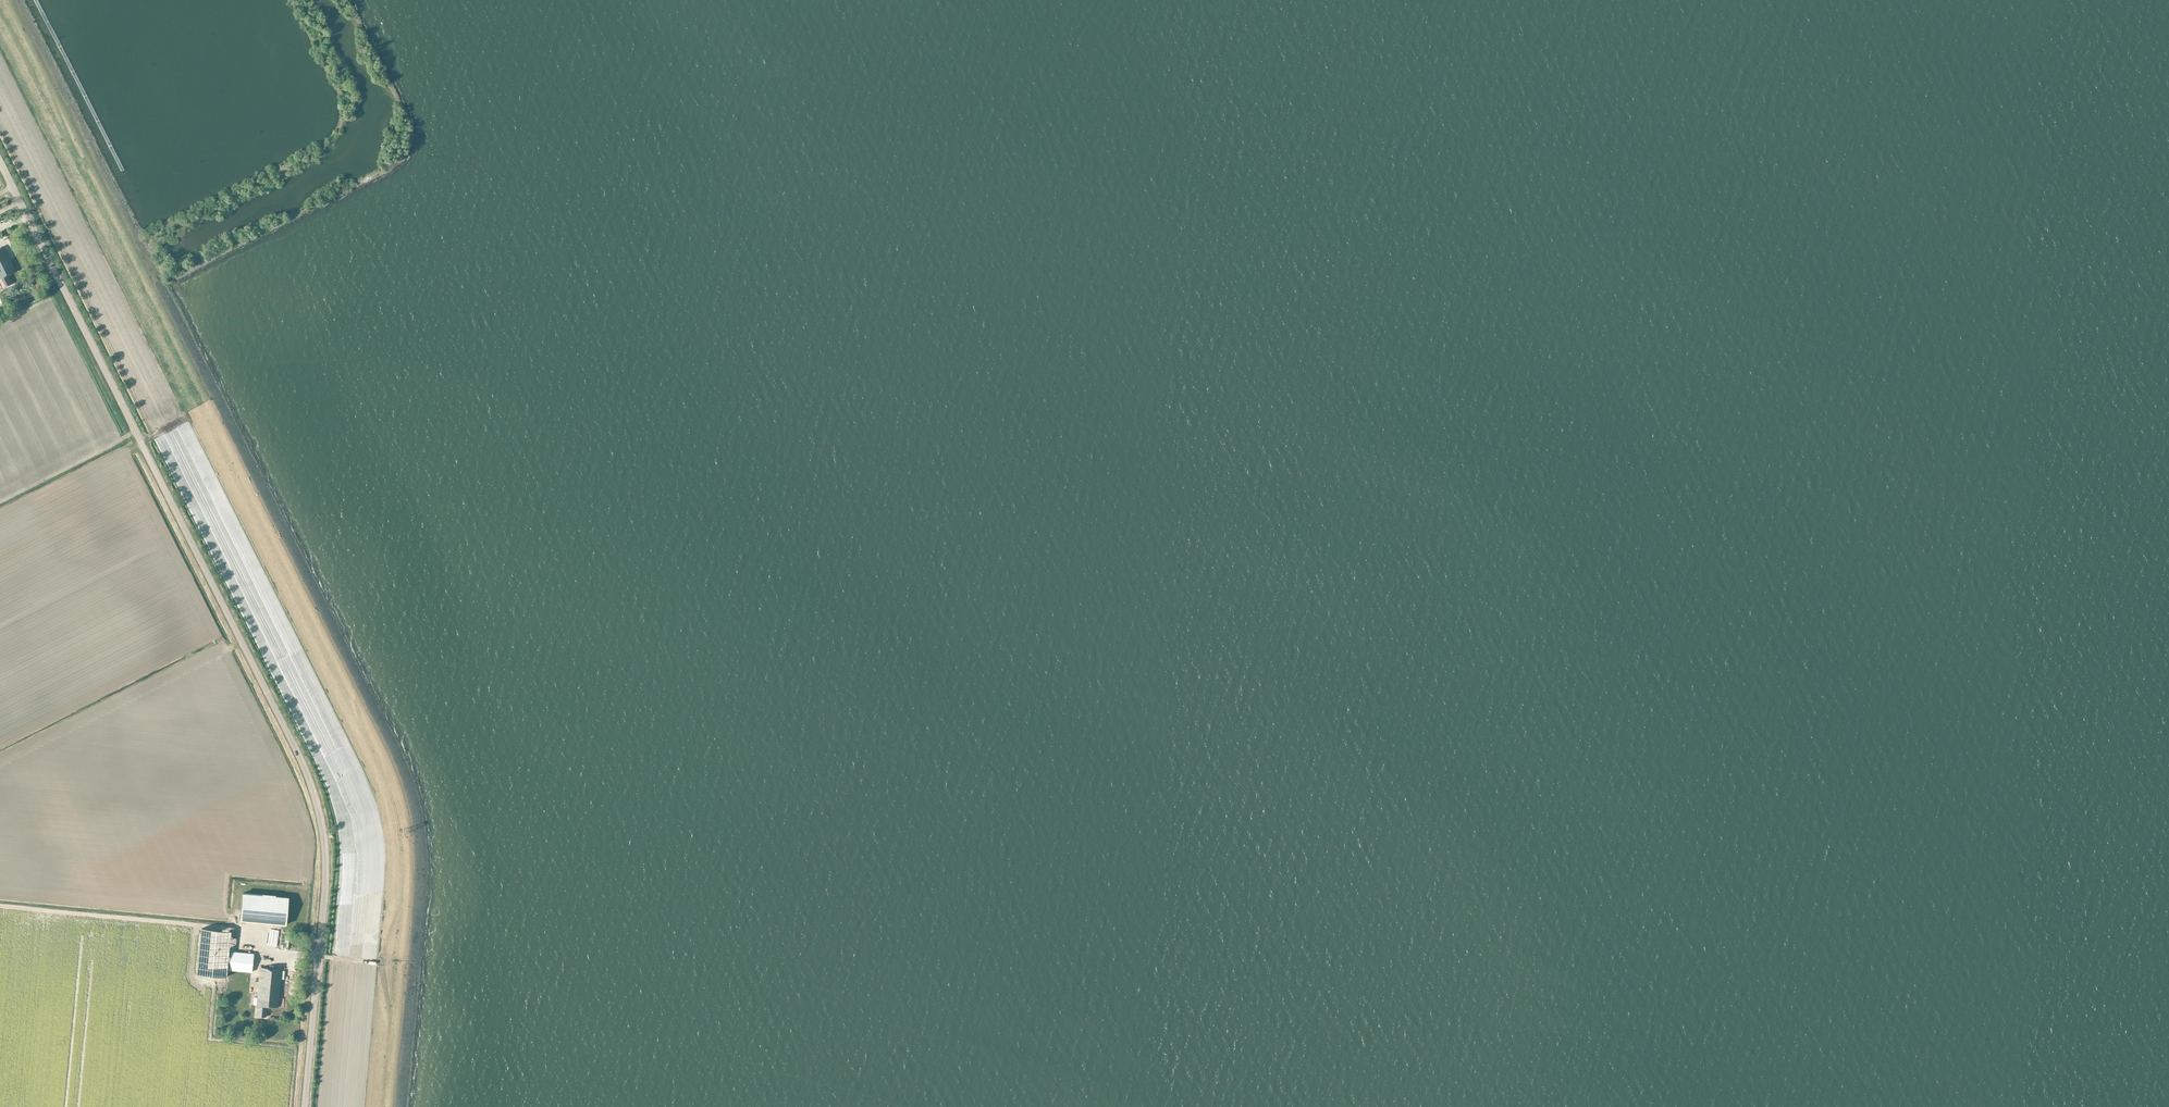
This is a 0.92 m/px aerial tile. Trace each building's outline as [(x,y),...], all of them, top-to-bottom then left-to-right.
[(4,288),(12,284),(7,275),(15,271),(3,246),(0,248),(0,280),(4,288)] [(242,892),(240,920),(285,924),(287,896),(242,892)] [(227,948),(250,950),(250,938),(228,936),(227,948)] [(282,936),(281,948),(287,949),(289,937),(282,936)] [(228,970),(251,972),(253,953),(229,951),(228,970)] [(256,1016),(266,1017),(266,1012),(265,1012),(266,1006),(279,1007),(282,970),(259,968),(256,1005),(257,1006),(256,1016)]
